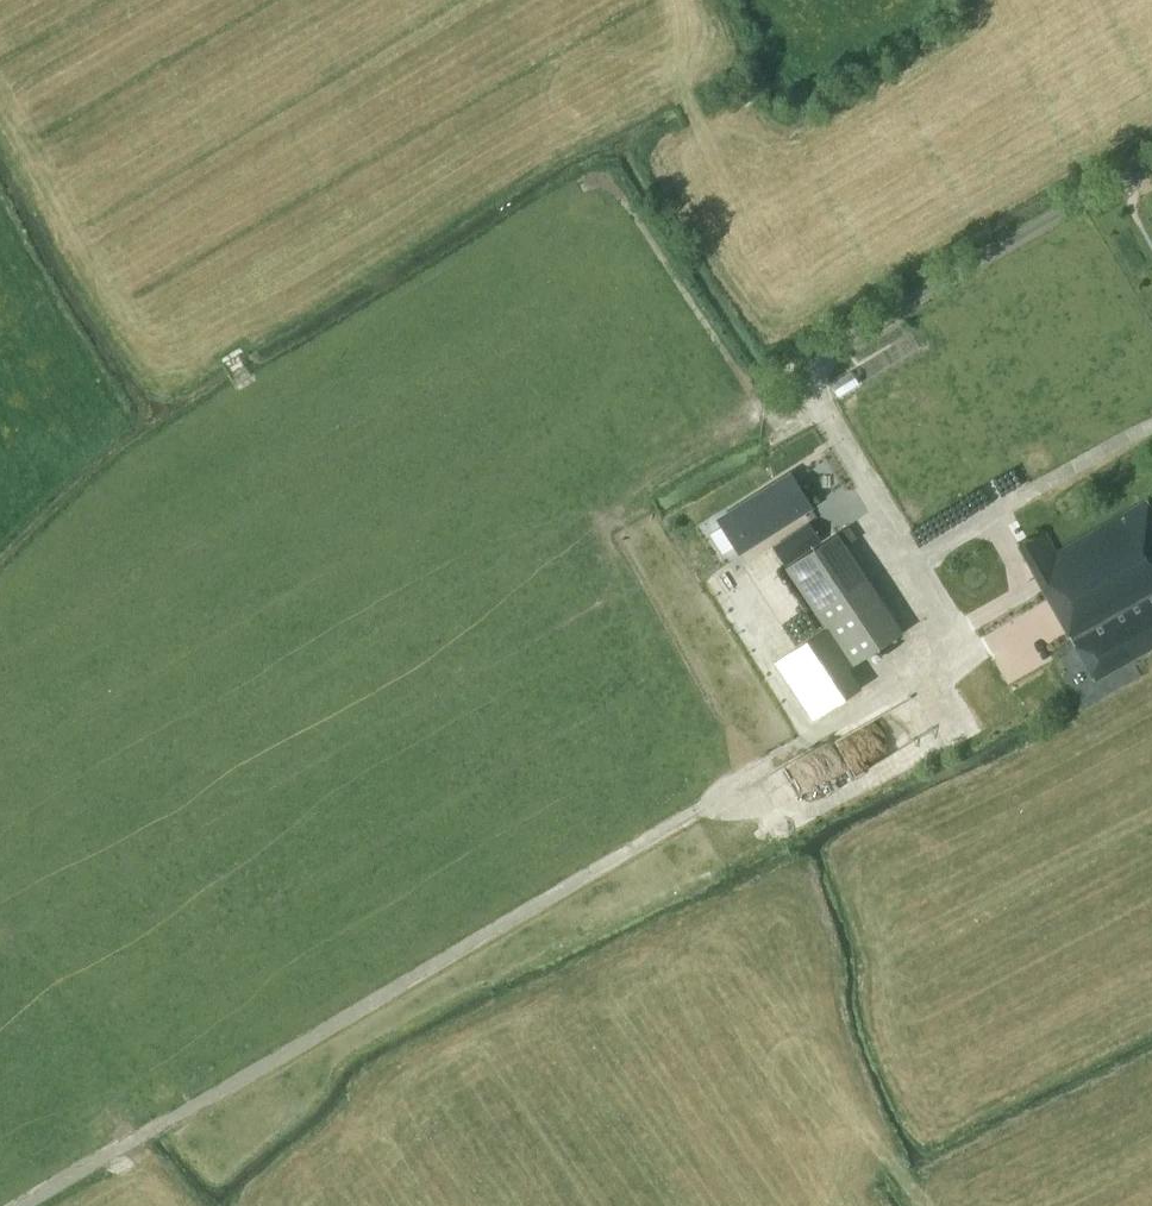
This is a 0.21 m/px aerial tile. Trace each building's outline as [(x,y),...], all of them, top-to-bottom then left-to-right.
[(718,519),(739,551),(751,543),(751,544),(811,505),(797,483),(786,490),(779,480),(730,511),(731,511),(718,519)] [(1019,546),(1018,546),(1096,680),(1151,647),(1151,508),(1148,500),(1057,553),(1044,531),(1019,546)] [(811,522),(776,546),(787,563),(823,539),(811,522)] [(905,630),(839,531),(786,566),(852,665),(905,630)]
